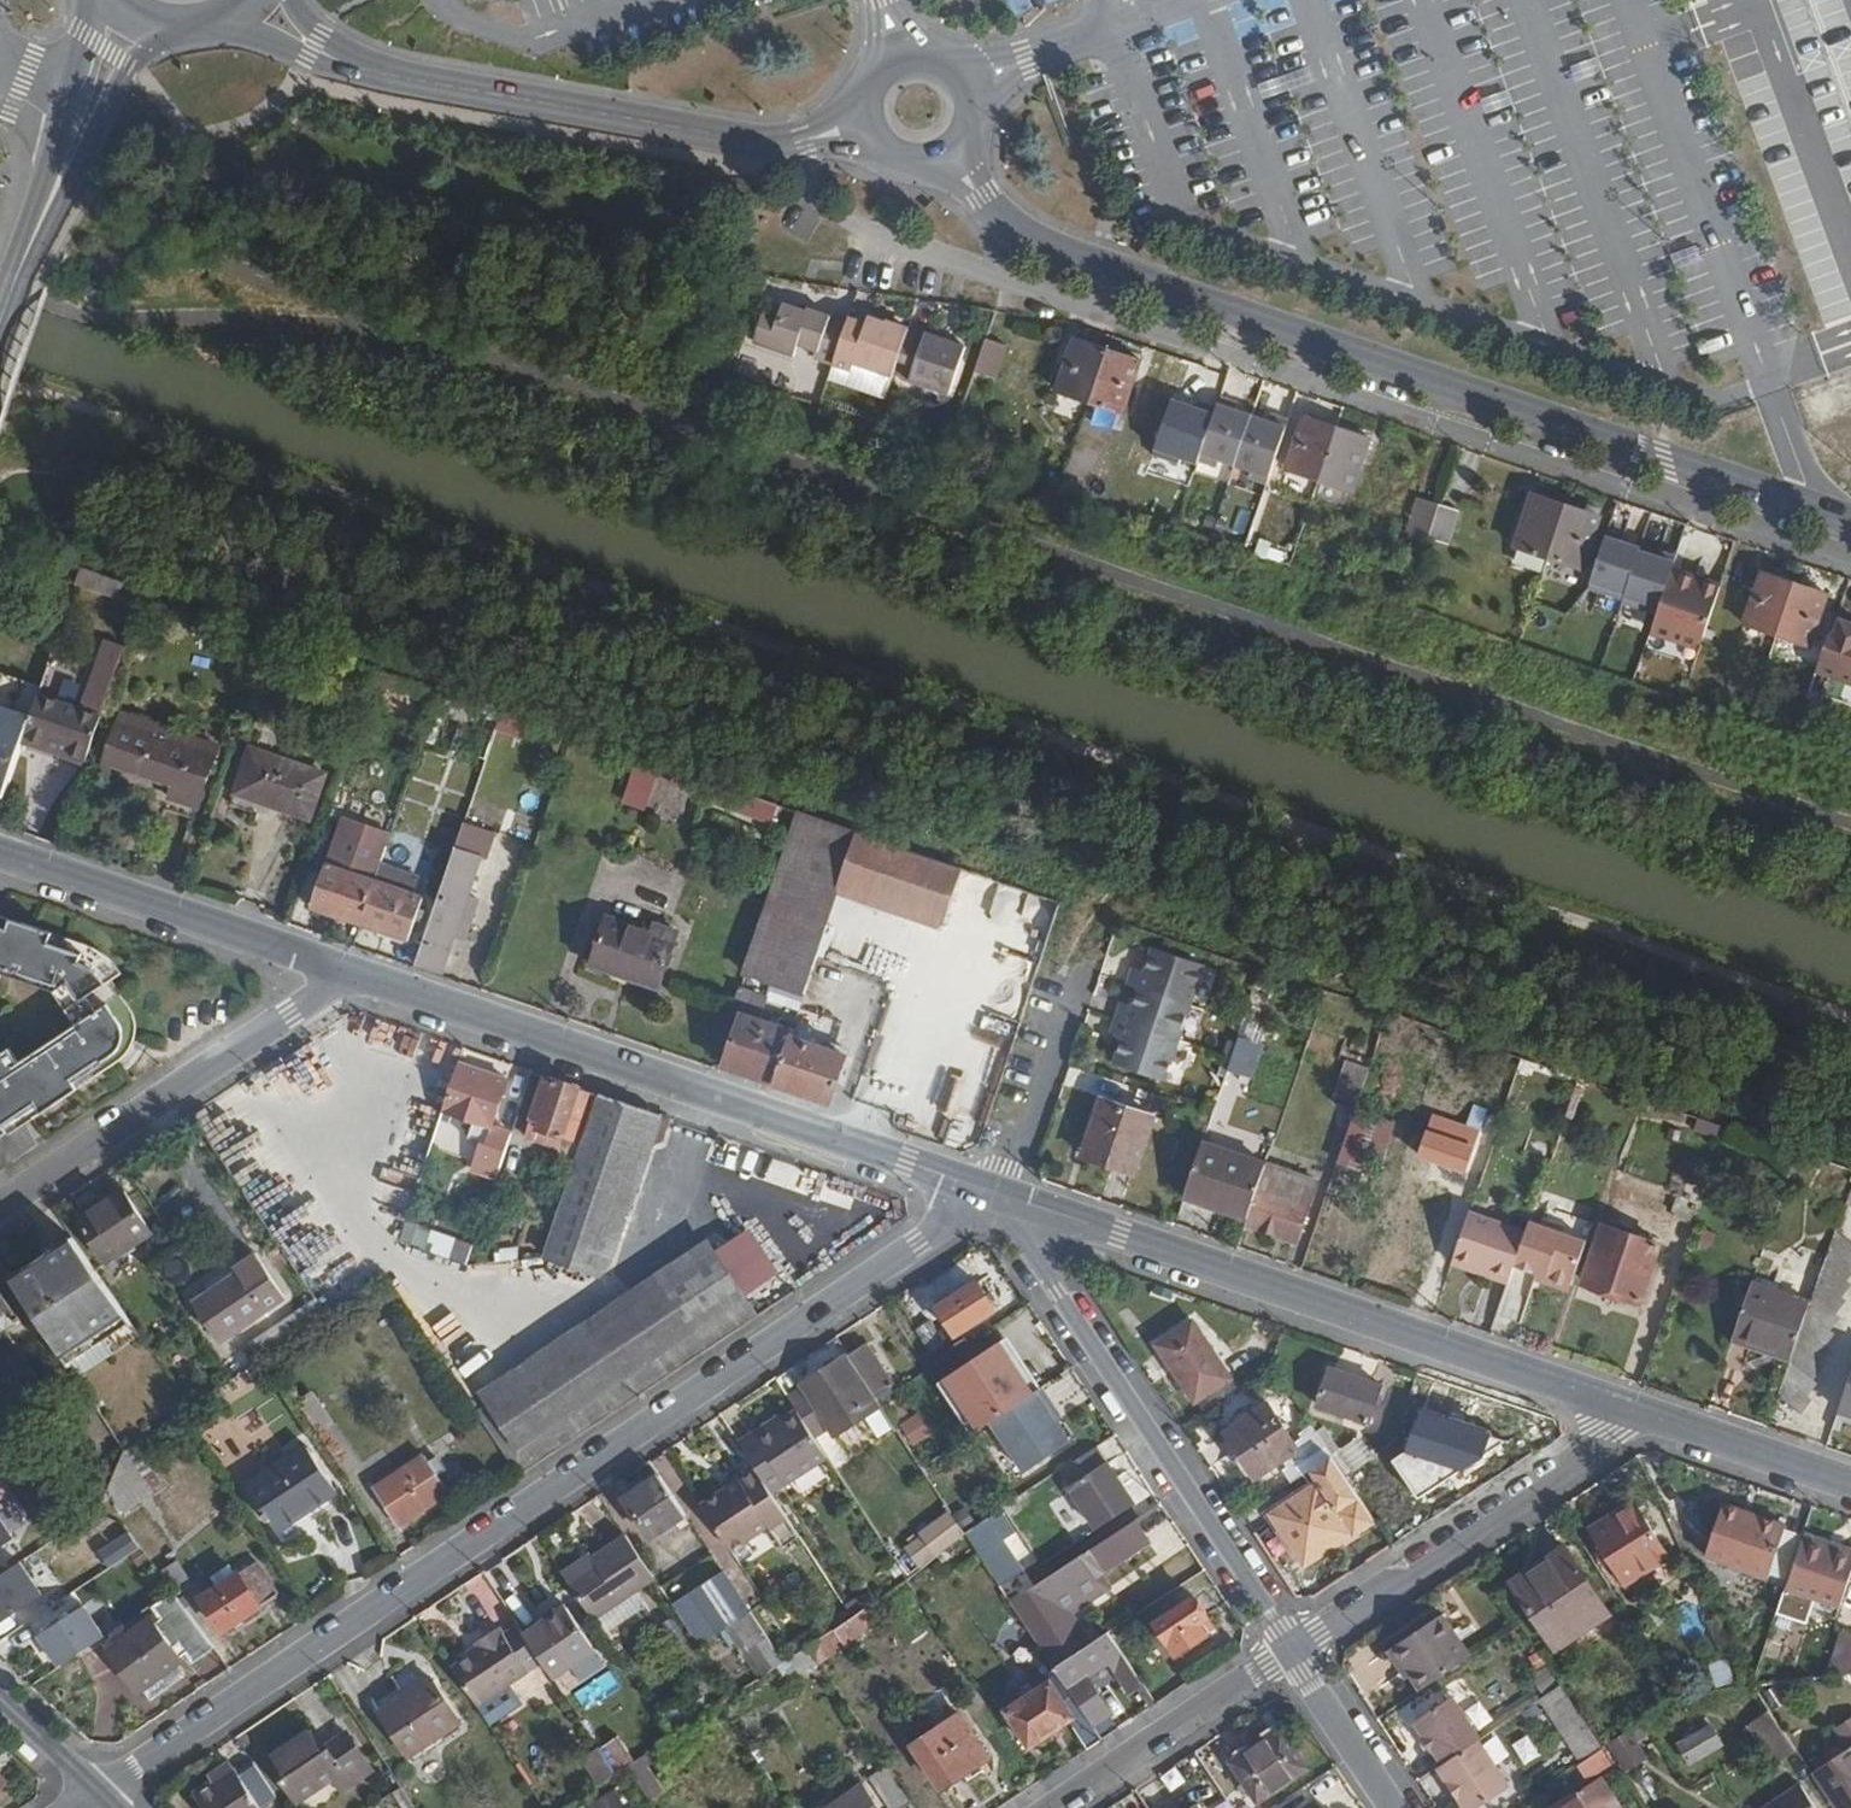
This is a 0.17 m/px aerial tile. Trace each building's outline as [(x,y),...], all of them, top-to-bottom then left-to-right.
[(967,346),(911,326),(889,319),(888,323),(870,317),(868,322),(850,317),(849,321),(813,308),(811,312),(788,304),(784,316),(768,311),(757,342),(796,356),(801,344),(820,350),(818,355),(854,369),(856,363),(893,377),(896,373),(950,392),(967,346)] [(1089,400),(1107,346),(1074,334),(1054,388),(1089,400)] [(998,378),(1010,345),(990,337),(978,371),(998,378)] [(1124,411),(1141,358),(1107,346),(1089,400),(1124,411)] [(1234,462),(1252,413),(1235,407),(1237,400),(1220,394),(1212,418),(1201,448),(1198,458),(1216,464),(1219,457),(1234,462)] [(1201,448),(1212,418),(1190,411),(1180,440),(1201,448)] [(1267,480),(1289,417),(1271,411),(1268,418),(1252,413),(1234,462),(1251,467),(1248,474),(1267,480)] [(1318,478),(1338,422),(1303,411),(1284,466),(1318,478)] [(1352,490),(1371,433),(1338,422),(1318,478),(1352,490)] [(1549,555),(1568,500),(1535,489),(1516,544),(1549,555)] [(1427,539),(1439,502),(1419,495),(1406,531),(1427,539)] [(1582,567),(1600,512),(1568,500),(1549,555),(1582,567)] [(1446,545),(1459,508),(1439,502),(1427,539),(1446,545)] [(1674,564),(1675,559),(1641,547),(1642,544),(1608,533),(1591,583),(1626,595),(1624,598),(1659,609),(1674,564)] [(14,558),(19,545),(0,538),(0,553),(14,558)] [(1701,641),(1721,581),(1674,564),(1659,609),(1653,626),(1701,641)] [(141,604),(146,589),(81,566),(76,581),(141,604)] [(1778,632),(1796,578),(1763,567),(1745,621),(1778,632)] [(1811,643),(1829,590),(1796,578),(1778,632),(1811,643)] [(1841,614),(1840,618),(1836,616),(1817,667),(1850,678),(1850,618),(1841,614)] [(89,756),(127,647),(103,639),(88,683),(47,668),(40,688),(25,733),(89,756)] [(40,688),(0,673),(0,798),(3,799),(25,733),(40,688)] [(194,806),(216,744),(158,724),(151,741),(117,730),(106,761),(171,783),(166,796),(194,806)] [(307,816),(322,772),(251,747),(235,792),(307,816)] [(632,763),(618,802),(641,810),(655,771),(632,763)] [(675,770),(670,786),(683,790),(688,775),(675,770)] [(703,780),(697,797),(771,823),(777,805),(703,780)] [(805,992),(843,887),(946,921),(964,869),(801,813),(746,971),(805,992)] [(459,919),(480,856),(485,857),(494,831),(462,821),(415,960),(441,969),(453,936),(462,939),(468,922),(459,919)] [(362,906),(376,866),(364,862),(369,850),(344,841),(341,852),(329,848),(314,889),(362,906)] [(408,922),(423,881),(376,866),(362,906),(408,922)] [(69,938),(0,916),(0,976),(56,992),(76,1025),(10,1069),(1,1055),(0,1055),(0,1135),(4,1140),(123,1061),(129,1053),(130,1046),(130,1037),(125,1022),(102,986),(113,980),(98,962),(86,949),(69,938)] [(620,972),(637,925),(609,916),(592,963),(620,972)] [(658,985),(678,927),(656,919),(653,930),(637,925),(620,972),(658,985)] [(1167,1083),(1207,967),(1155,950),(1148,973),(1135,969),(1129,987),(1141,991),(1135,1009),(1124,1005),(1113,1038),(1124,1042),(1116,1066),(1167,1083)] [(56,992),(0,976),(0,1055),(1,1055),(10,1069),(76,1025),(56,992)] [(847,1053),(842,1052),(844,1046),(827,1041),(826,1046),(792,1034),(794,1029),(762,1018),(769,996),(740,986),(733,1009),(743,1014),(725,1066),(829,1102),(847,1053)] [(1243,1087),(1255,1052),(1234,1045),(1222,1080),(1243,1087)] [(418,1175),(455,1061),(428,1052),(389,1166),(418,1175)] [(491,1125),(507,1078),(455,1061),(440,1109),(469,1118),(463,1137),(480,1143),(474,1165),(499,1173),(512,1132),(491,1125)] [(1355,1112),(1369,1070),(1347,1062),(1332,1104),(1355,1112)] [(582,1144),(599,1095),(546,1076),(532,1117),(541,1121),(538,1129),(554,1134),(552,1140),(563,1144),(565,1138),(582,1144)] [(601,1273),(646,1143),(651,1144),(662,1140),(668,1118),(599,1095),(582,1144),(545,1254),(601,1273)] [(1132,1175),(1152,1119),(1100,1101),(1081,1157),(1132,1175)] [(1348,1116),(1336,1160),(1360,1166),(1371,1122),(1348,1116)] [(1726,1131),(1685,1117),(1681,1127),(1722,1142),(1726,1131)] [(1468,1172),(1476,1148),(1429,1132),(1420,1156),(1468,1172)] [(1246,1219),(1264,1164),(1200,1143),(1181,1197),(1246,1219)] [(1295,1244),(1315,1182),(1264,1164),(1246,1219),(1243,1225),(1295,1244)] [(1695,1221),(1710,1178),(1684,1168),(1668,1212),(1695,1221)] [(1819,1172),(1812,1197),(1840,1205),(1847,1180),(1819,1172)] [(151,1232),(124,1189),(79,1218),(106,1260),(151,1232)] [(1514,1267),(1526,1232),(1470,1213),(1455,1258),(1488,1271),(1486,1276),(1508,1284),(1514,1267)] [(396,1241),(464,1262),(470,1242),(403,1220),(396,1241)] [(1570,1287),(1586,1242),(1560,1233),(1561,1228),(1542,1220),(1539,1226),(1529,1223),(1526,1232),(1514,1267),(1545,1277),(1549,1286),(1559,1289),(1570,1287)] [(1638,1302),(1658,1244),(1600,1225),(1581,1283),(1638,1302)] [(1846,1289),(1841,1283),(1850,1272),(1850,1271),(1847,1267),(1850,1262),(1850,1248),(1833,1233),(1806,1311),(1788,1364),(1777,1398),(1796,1416),(1808,1403),(1802,1398),(1812,1387),(1807,1383),(1817,1372),(1812,1367),(1823,1355),(1819,1350),(1830,1338),(1825,1333),(1835,1321),(1830,1317),(1841,1304),(1836,1300),(1846,1289)] [(134,1332),(70,1236),(10,1275),(63,1354),(103,1329),(114,1344),(134,1332)] [(754,1315),(706,1239),(470,1397),(519,1472),(754,1315)] [(215,1341),(284,1294),(258,1255),(235,1270),(238,1275),(205,1296),(206,1299),(195,1307),(215,1341)] [(989,1312),(972,1285),(933,1312),(951,1338),(989,1312)] [(1788,1364),(1806,1311),(1748,1291),(1732,1338),(1774,1352),(1772,1358),(1788,1364)] [(20,1323),(0,1294),(0,1389),(4,1395),(33,1376),(6,1333),(20,1323)] [(1226,1380),(1190,1322),(1156,1345),(1193,1402),(1226,1380)] [(943,1342),(925,1323),(914,1335),(931,1353),(943,1342)] [(472,1341),(445,1356),(453,1371),(480,1356),(472,1341)] [(942,1379),(977,1430),(990,1422),(1032,1393),(998,1342),(942,1379)] [(896,1392),(865,1343),(848,1355),(863,1377),(875,1396),(880,1403),(896,1392)] [(789,1397),(791,1400),(797,1409),(815,1436),(875,1396),(863,1377),(859,1379),(843,1355),(800,1383),(804,1388),(789,1397)] [(1367,1427),(1381,1388),(1330,1369),(1315,1409),(1367,1427)] [(1838,1412),(1850,1417),(1850,1376),(1838,1412)] [(1032,1393),(990,1422),(1023,1472),(1068,1442),(1046,1409),(1051,1406),(1039,1389),(1032,1393)] [(1328,1459),(1308,1428),(1297,1435),(1301,1443),(1297,1446),(1270,1403),(1226,1431),(1254,1478),(1282,1461),(1285,1468),(1280,1471),(1288,1484),(1304,1474),(1328,1459)] [(753,1431),(738,1441),(753,1464),(771,1491),(827,1454),(815,1436),(797,1409),(756,1436),(753,1431)] [(916,1412),(897,1423),(911,1447),(930,1436),(916,1412)] [(1505,1442),(1420,1413),(1408,1451),(1388,1464),(1414,1502),(1505,1442)] [(275,1528),(338,1486),(307,1442),(246,1483),(275,1528)] [(150,1485),(158,1481),(150,1468),(143,1473),(124,1445),(108,1484),(124,1508),(153,1490),(150,1485)] [(1132,1504),(1095,1448),(1056,1473),(1094,1529),(1132,1504)] [(395,1520),(449,1486),(425,1449),(372,1485),(395,1520)] [(1368,1521),(1328,1459),(1304,1474),(1312,1487),(1267,1515),(1298,1563),(1343,1537),(1368,1521)] [(771,1491),(753,1464),(737,1474),(743,1485),(726,1495),(723,1490),(702,1503),(732,1551),(768,1527),(780,1546),(800,1535),(771,1491)] [(688,1515),(661,1475),(626,1498),(651,1538),(688,1515)] [(1769,1575),(1784,1532),(1742,1517),(1745,1510),(1723,1502),(1705,1556),(1725,1563),(1727,1559),(1769,1575)] [(1667,1558),(1632,1506),(1610,1521),(1613,1525),(1592,1537),(1624,1585),(1667,1558)] [(967,1537),(954,1516),(928,1533),(942,1554),(967,1537)] [(1053,1600),(1147,1538),(1134,1518),(1009,1602),(1053,1670),(1086,1647),(1053,1600)] [(0,1520),(0,1548),(13,1540),(0,1520)] [(595,1618),(657,1579),(627,1533),(592,1556),(594,1560),(568,1578),(595,1618)] [(990,1536),(972,1548),(1002,1591),(1019,1580),(990,1536)] [(131,1559),(119,1542),(98,1556),(110,1574),(131,1559)] [(1850,1565),(1850,1563),(1800,1544),(1784,1589),(1836,1607),(1850,1565)] [(1607,1615),(1565,1550),(1526,1575),(1533,1586),(1517,1595),(1552,1651),(1607,1615)] [(218,1626),(273,1590),(253,1559),(198,1596),(218,1626)] [(40,1597),(21,1560),(0,1570),(0,1617),(40,1597)] [(750,1610),(723,1569),(689,1591),(705,1614),(686,1626),(698,1644),(731,1622),(750,1610)] [(852,1614),(870,1602),(863,1591),(845,1603),(852,1614)] [(1176,1654),(1206,1634),(1198,1622),(1207,1616),(1193,1596),(1155,1621),(1176,1654)] [(212,1646),(177,1599),(111,1641),(140,1687),(143,1685),(150,1694),(183,1673),(176,1663),(181,1660),(177,1653),(186,1648),(193,1659),(212,1646)] [(80,1604),(30,1634),(50,1667),(100,1637),(80,1604)] [(596,1648),(567,1605),(524,1633),(542,1661),(552,1676),(596,1648)] [(849,1616),(842,1605),(827,1615),(835,1626),(849,1616)] [(768,1638),(750,1610),(731,1622),(749,1650),(768,1638)] [(805,1641),(815,1660),(875,1630),(866,1611),(805,1641)] [(542,1661),(524,1633),(518,1623),(502,1633),(498,1626),(476,1641),(480,1646),(449,1666),(475,1704),(542,1661)] [(1850,1666),(1850,1635),(1841,1631),(1829,1664),(1849,1672),(1850,1666)] [(1451,1669),(1426,1632),(1381,1661),(1396,1686),(1393,1688),(1402,1703),(1451,1669)] [(1084,1676),(1107,1662),(1126,1691),(1136,1685),(1104,1636),(1086,1647),(1053,1670),(1065,1689),(1089,1725),(1108,1713),(1084,1676)] [(1738,1688),(1724,1658),(1708,1662),(1715,1691),(1738,1688)] [(460,1721),(432,1675),(406,1692),(402,1685),(374,1703),(408,1755),(460,1721)] [(1089,1725),(1065,1689),(1057,1694),(1048,1681),(1030,1692),(1028,1687),(1018,1694),(1021,1699),(1004,1711),(1026,1747),(1065,1721),(1084,1751),(1099,1741),(1089,1725)] [(1598,1747),(1575,1713),(1565,1698),(1546,1710),(1579,1760),(1598,1747)] [(1474,1742),(1478,1739),(1451,1699),(1413,1724),(1422,1737),(1419,1739),(1427,1751),(1430,1750),(1440,1763),(1434,1767),(1460,1807),(1476,1807),(1505,1789),(1474,1742)] [(1616,1735),(1594,1701),(1575,1713),(1598,1747),(1616,1735)] [(987,1757),(958,1712),(910,1744),(938,1789),(987,1757)] [(1792,1751),(1767,1712),(1749,1724),(1774,1763),(1792,1751)] [(1835,1733),(1846,1753),(1809,1777),(1830,1807),(1850,1807),(1850,1723),(1835,1733)] [(661,1742),(672,1735),(665,1725),(654,1732),(661,1742)] [(373,1769),(350,1733),(328,1747),(315,1726),(268,1756),(294,1800),(332,1775),(341,1790),(373,1769)] [(1718,1748),(1705,1727),(1674,1747),(1687,1768),(1718,1748)] [(1307,1771),(1279,1729),(1227,1761),(1255,1804),(1307,1771)] [(635,1759),(619,1733),(598,1748),(614,1773),(625,1766),(635,1759)] [(1521,1764),(1536,1758),(1527,1735),(1511,1741),(1521,1764)] [(1641,1762),(1624,1736),(1605,1748),(1623,1774),(1641,1762)] [(594,1785),(612,1774),(595,1747),(578,1758),(594,1785)] [(660,1789),(639,1757),(635,1759),(625,1766),(646,1798),(660,1789)] [(277,1797),(254,1761),(237,1772),(235,1769),(195,1794),(204,1807),(262,1807),(261,1807),(277,1797)] [(884,1770),(868,1780),(886,1807),(910,1807),(884,1770)] [(0,1772),(0,1790),(9,1781),(0,1772)] [(1798,1783),(1762,1807),(1815,1807),(1798,1783)] [(859,1785),(825,1807),(874,1807),(859,1785)] [(1584,1786),(1549,1807),(1599,1807),(1584,1786)]
